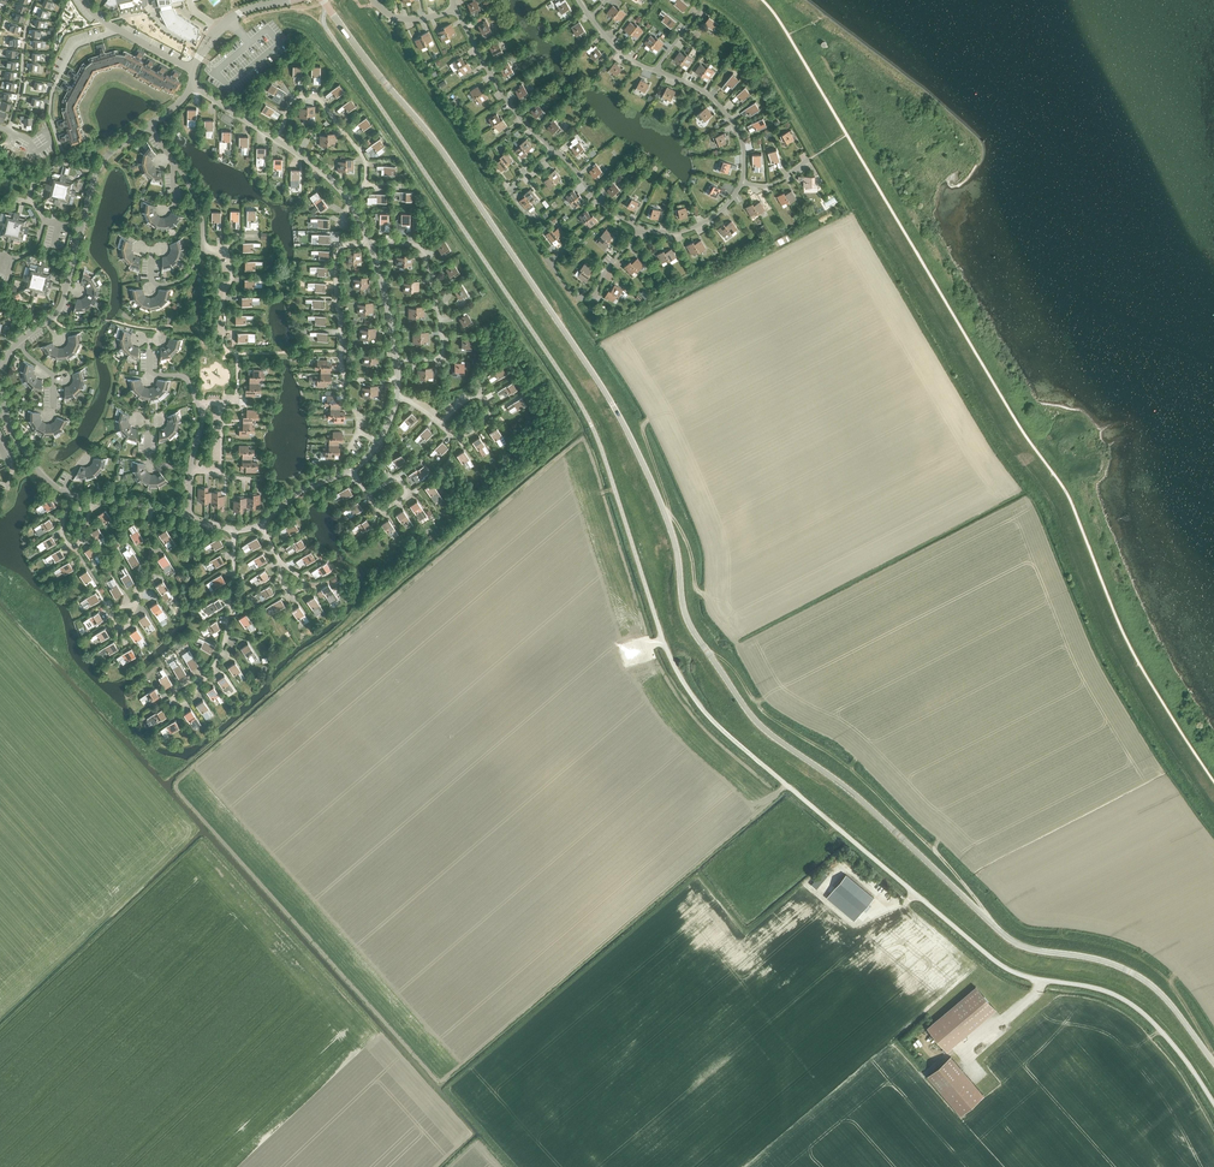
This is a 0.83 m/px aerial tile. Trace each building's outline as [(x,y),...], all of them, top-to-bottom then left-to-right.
[(41,0),(43,1),(42,5),(50,9),(53,3),(47,0),(41,0)] [(474,12),(480,10),(476,0),(472,0),(473,1),(467,4),(470,11),(473,10),(474,12)] [(571,10),(565,0),(563,0),(561,2),(559,0),(555,3),(562,13),(565,11),(566,13),(571,10)] [(683,11),(688,4),(683,0),(677,0),(674,4),(683,11)] [(25,9),(27,10),(28,7),(17,3),(15,9),(23,13),(25,9)] [(613,18),(620,8),(618,6),(616,8),(613,5),(607,13),(613,18)] [(34,7),(33,10),(39,12),(38,15),(46,18),(48,12),(37,8),(34,7)] [(193,43),(196,45),(196,42),(197,38),(200,34),(198,33),(199,27),(176,13),(174,8),(173,7),(166,9),(159,10),(160,13),(167,26),(193,43)] [(620,8),(613,18),(615,20),(617,18),(620,21),(626,13),(620,8)] [(661,21),(670,27),(676,20),(662,10),(660,13),(665,16),(661,21)] [(23,18),(25,19),(26,16),(15,13),(13,19),(21,22),(23,18)] [(721,30),(723,27),(710,17),(704,24),(713,30),(716,26),(721,30)] [(35,26),(44,28),(45,21),(34,19),(33,21),(36,21),(35,26)] [(484,32),(486,34),(491,31),(485,20),(483,21),(484,23),(478,26),(481,33),(484,32)] [(579,33),(581,36),(586,32),(579,22),(571,27),(576,35),(579,33)] [(630,22),(624,29),(627,31),(625,34),(628,36),(630,34),(638,25),(635,23),(634,25),(630,22)] [(18,28),(21,29),(21,27),(10,24),(8,30),(17,33),(18,28)] [(443,27),(449,38),(451,36),(450,34),(455,32),(450,24),(443,27)] [(638,25),(630,34),(633,36),(634,34),(638,37),(644,30),(638,25)] [(442,41),(449,38),(443,27),(441,28),(441,30),(437,32),(442,41)] [(421,35),(426,46),(429,44),(428,42),(432,40),(428,32),(421,35)] [(419,49),(426,46),(421,35),(418,36),(419,38),(415,40),(419,49)] [(650,47),(658,38),(655,36),(654,38),(650,35),(644,43),(650,47)] [(658,38),(650,47),(653,49),(654,48),(658,51),(664,43),(658,38)] [(496,52),(497,55),(502,52),(496,41),(493,42),(494,44),(489,47),(493,54),(496,52)] [(591,46),(586,50),(589,54),(595,60),(597,57),(599,59),(604,55),(595,46),(593,48),(591,46)] [(119,63),(120,54),(117,54),(118,50),(115,50),(114,50),(115,52),(109,53),(113,65),(119,63)] [(125,67),(131,55),(126,53),(127,51),(126,51),(123,51),(123,55),(120,54),(119,63),(125,67)] [(680,64),(687,54),(684,52),(683,54),(679,52),(674,59),(680,64)] [(107,67),(113,65),(109,53),(103,55),(107,67)] [(687,54),(680,64),(683,66),(684,64),(688,67),(693,59),(687,54)] [(100,69),(107,67),(103,55),(97,57),(100,69)] [(131,70),(137,59),(131,55),(125,67),(131,70)] [(94,71),(100,69),(97,57),(91,59),(91,57),(90,57),(88,59),(90,62),(88,64),(94,71)] [(457,69),(467,62),(465,60),(463,61),(461,57),(453,62),(457,69)] [(142,64),(143,62),(137,59),(131,70),(136,73),(137,73),(142,64)] [(614,73),(617,75),(622,69),(617,65),(618,63),(616,61),(608,71),(612,75),(614,73)] [(94,71),(88,64),(86,66),(83,62),(82,64),(81,65),(82,66),(80,71),(91,77),(94,71)] [(467,62),(457,69),(459,71),(460,70),(463,74),(471,69),(467,62)] [(508,74),(509,76),(514,73),(508,62),(505,64),(506,65),(500,69),(505,76),(508,74)] [(29,70),(38,71),(39,64),(27,63),(27,65),(30,65),(29,70)] [(148,67),(142,64),(137,73),(136,73),(135,75),(142,78),(148,67)] [(701,76),(708,66),(705,64),(704,66),(700,64),(695,72),(701,76)] [(298,84),(301,84),(302,66),(293,66),(293,77),(298,77),(298,84)] [(708,66),(701,76),(704,78),(705,76),(709,79),(714,71),(708,66)] [(148,82),(154,70),(148,67),(142,78),(148,82)] [(316,84),(320,84),(320,67),(311,67),(311,77),(316,77),(316,84)] [(154,85),(160,74),(154,70),(148,82),(154,85)] [(88,83),(91,77),(80,71),(77,77),(88,83)] [(166,77),(165,77),(160,74),(154,85),(160,88),(161,86),(166,77)] [(728,85),(732,88),(739,79),(732,74),(721,88),(724,90),(728,85)] [(167,89),(173,78),(166,75),(165,77),(166,77),(161,86),(167,89)] [(85,89),(88,83),(77,77),(73,83),(85,89)] [(173,78),(167,89),(173,93),(179,82),(173,78)] [(642,90),(645,91),(649,84),(643,81),(644,79),(641,78),(635,89),(641,92),(642,90)] [(34,88),(42,90),(44,83),(32,81),(32,83),(34,84),(34,88)] [(14,86),(17,86),(17,84),(5,82),(4,88),(13,90),(14,86)] [(81,94),(85,89),(73,83),(70,88),(81,94)] [(272,83),(267,91),(274,95),(272,99),(278,103),(283,95),(284,96),(286,93),(272,83)] [(523,95),(524,97),(529,94),(522,83),(519,85),(520,87),(515,91),(520,97),(523,95)] [(336,98),(338,97),(344,92),(338,85),(325,96),(327,98),(333,94),(336,98)] [(473,98),(483,91),(482,89),(480,90),(477,86),(469,92),(473,98)] [(668,98),(671,100),(676,91),(667,87),(661,98),(666,101),(668,98)] [(739,98),(742,101),(751,94),(745,87),(732,99),(734,102),(739,98)] [(78,100),(81,94),(70,88),(67,94),(78,100)] [(483,91),(473,98),(475,101),(477,99),(480,103),(488,98),(483,91)] [(75,106),(78,100),(67,94),(64,99),(63,98),(62,100),(62,102),(66,102),(66,105),(75,106)] [(31,104),(40,106),(41,99),(29,97),(29,99),(32,100),(31,104)] [(344,108),(348,112),(356,106),(350,99),(337,110),(339,113),(344,108)] [(12,107),(13,104),(2,101),(0,108),(9,110),(10,106),(12,107)] [(747,111),(751,116),(760,109),(755,102),(741,112),(743,115),(747,111)] [(539,114),(540,117),(545,112),(536,103),(534,105),(535,107),(531,111),(536,117),(539,114)] [(278,117),(280,113),(266,104),(261,111),(269,117),(272,113),(278,117)] [(77,112),(75,106),(66,105),(66,108),(62,108),(61,110),(62,111),(63,111),(65,116),(77,112)] [(703,118),(705,121),(713,114),(707,107),(697,115),(701,120),(703,118)] [(192,127),(196,127),(196,110),(187,109),(187,120),(192,120),(192,127)] [(67,122),(79,119),(77,112),(65,116),(67,122)] [(493,126),(503,119),(501,116),(499,117),(497,114),(489,119),(493,126)] [(32,117),(24,117),(24,116),(20,116),(20,119),(24,119),(25,125),(32,124),(32,117)] [(360,127),(363,131),(371,125),(365,118),(352,129),(354,131),(360,127)] [(754,126),(757,131),(767,125),(762,118),(747,126),(749,129),(754,126)] [(78,126),(79,126),(81,125),(79,119),(67,122),(69,128),(69,129),(78,126)] [(503,119),(493,126),(495,128),(493,129),(496,133),(507,125),(503,119)] [(555,131),(557,133),(562,128),(553,119),(550,122),(552,123),(547,128),(553,133),(555,131)] [(209,138),(213,138),(213,120),(204,120),(204,130),(209,131),(209,138)] [(80,132),(79,126),(78,126),(69,129),(69,128),(66,129),(68,136),(80,132)] [(785,140),(787,143),(794,139),(791,133),(793,132),(791,130),(780,136),(783,141),(785,140)] [(219,149),(230,149),(231,132),(222,131),(222,142),(219,141),(219,149)] [(80,132),(68,136),(70,143),(82,139),(80,132)] [(719,145),(727,143),(724,137),(726,136),(725,133),(713,137),(715,143),(718,142),(719,145)] [(244,154),(248,154),(248,137),(239,137),(239,147),(244,147),(244,154)] [(573,143),(570,146),(570,147),(571,148),(577,154),(576,155),(578,158),(582,155),(581,154),(586,150),(575,137),(571,141),(573,143)] [(368,148),(365,149),(365,150),(367,152),(368,152),(373,148),(376,152),(379,155),(383,151),(381,148),(384,146),(379,139),(368,148)] [(520,144),(528,153),(530,151),(529,150),(532,147),(526,139),(520,144)] [(522,158),(528,153),(520,144),(518,146),(519,148),(516,150),(522,158)] [(142,153),(152,158),(155,155),(149,145),(142,153)] [(256,165),(265,165),(265,148),(256,148),(256,165)] [(778,167),(782,166),(777,150),(768,152),(772,163),(777,162),(778,167)] [(500,157),(507,166),(510,164),(509,162),(512,160),(506,152),(500,157)] [(152,162),(152,158),(142,153),(140,163),(152,162)] [(758,172),(762,172),(761,154),(753,154),(753,166),(758,166),(758,172)] [(501,171),(507,166),(500,157),(498,159),(499,161),(495,163),(501,171)] [(282,159),(273,159),(273,170),(274,170),(273,176),(278,176),(282,176),(282,159)] [(719,166),(717,171),(720,172),(720,170),(728,173),(730,167),(734,168),(736,169),(737,166),(734,165),(721,160),(719,166)] [(143,173),(153,166),(152,162),(140,163),(143,173)] [(597,175),(599,177),(604,173),(595,163),(593,165),(594,167),(589,171),(595,177),(597,175)] [(151,180),(156,169),(153,166),(143,173),(151,180)] [(381,170),(381,175),(394,175),(394,166),(377,166),(377,170),(381,170)] [(156,169),(151,180),(162,182),(161,170),(156,169)] [(300,170),(291,170),(290,181),(290,187),(296,187),(299,187),(300,170)] [(549,175),(556,184),(559,182),(557,180),(561,177),(555,170),(549,175)] [(60,190),(64,175),(61,174),(60,178),(55,177),(53,178),(60,190)] [(60,190),(72,183),(71,181),(66,179),(67,176),(64,175),(60,190)] [(550,189),(556,184),(549,175),(546,177),(548,178),(544,181),(550,189)] [(818,183),(815,183),(815,176),(798,176),(798,180),(804,180),(804,187),(818,187),(818,183)] [(46,186),(60,190),(53,178),(51,179),(50,184),(46,183),(46,186)] [(615,193),(617,195),(621,191),(613,182),(610,184),(612,185),(607,190),(612,196),(615,193)] [(60,190),(75,193),(75,191),(72,190),(73,185),(72,183),(60,190)] [(719,192),(724,195),(726,192),(723,190),(711,184),(708,189),(711,191),(709,194),(716,198),(719,192)] [(48,197),(60,190),(46,186),(45,189),(48,190),(47,195),(48,197)] [(524,194),(532,203),(534,201),(533,200),(536,197),(530,189),(524,194)] [(53,204),(56,204),(60,190),(48,197),(50,199),(54,200),(53,204)] [(65,203),(67,202),(60,190),(56,204),(59,205),(60,202),(65,203)] [(74,196),(75,193),(60,190),(67,202),(69,200),(70,195),(74,196)] [(570,202),(580,195),(578,192),(576,194),(573,190),(566,196),(570,202)] [(784,192),(790,203),(796,199),(791,190),(788,193),(786,191),(784,192)] [(309,197),(320,211),(327,206),(316,192),(309,197)] [(401,201),(411,201),(411,192),(394,192),(394,195),(401,196),(401,201)] [(787,204),(790,203),(784,192),(777,196),(782,205),(786,202),(787,204)] [(386,194),(369,194),(369,198),(371,198),(371,203),(376,203),(386,203),(386,194)] [(525,208),(532,203),(524,194),(522,196),(523,198),(519,201),(525,208)] [(580,195),(570,202),(572,205),(574,203),(577,207),(585,201),(580,195)] [(637,205),(639,206),(641,203),(630,197),(626,202),(629,203),(627,206),(634,211),(637,205)] [(752,203),(758,214),(765,210),(760,201),(756,204),(755,202),(752,203)] [(143,213),(155,211),(155,206),(144,202),(143,213)] [(756,215),(758,214),(752,203),(746,207),(751,216),(755,213),(756,215)] [(680,218),(688,216),(686,210),(688,210),(688,206),(675,209),(677,215),(679,215),(680,218)] [(660,213),(662,214),(663,211),(650,207),(649,213),(651,214),(650,217),(658,219),(660,213)] [(256,210),(247,210),(247,227),(250,228),(256,228),(256,222),(256,210)] [(584,222),(593,215),(591,213),(589,214),(587,210),(579,216),(584,222)] [(147,222),(156,215),(155,211),(143,213),(147,222)] [(235,228),(239,228),(239,211),(230,211),(230,221),(235,221),(235,228)] [(13,227),(17,213),(14,212),(13,216),(8,214),(6,216),(13,227)] [(168,216),(176,225),(182,217),(171,212),(168,216)] [(217,229),(220,229),(220,212),(212,212),(211,222),(217,222),(217,229)] [(13,227),(25,220),(24,218),(19,217),(20,214),(17,213),(13,227)] [(379,213),(375,213),(375,218),(379,218),(379,224),(379,229),(384,229),(384,231),(388,231),(388,214),(379,214),(379,213)] [(401,223),(396,223),(396,230),(406,230),(406,232),(410,232),(410,214),(401,214),(401,223)] [(156,228),(160,217),(156,215),(147,222),(156,228)] [(593,215),(584,222),(586,225),(587,224),(590,227),(598,221),(593,215)] [(13,227),(6,216),(4,217),(3,222),(0,221),(0,224),(13,227)] [(166,229),(176,225),(168,216),(164,218),(166,229)] [(166,229),(164,218),(160,217),(156,228),(166,229)] [(328,219),(310,218),(310,222),(313,222),(313,227),(317,227),(328,228),(328,219)] [(13,227),(28,231),(29,228),(25,227),(26,222),(25,220),(13,227)] [(724,224),(731,233),(737,229),(732,221),(728,224),(727,222),(724,224)] [(13,227),(0,224),(0,227),(1,228),(0,232),(1,234),(13,227)] [(729,235),(731,233),(724,224),(718,228),(724,236),(727,233),(729,235)] [(552,229),(560,239),(566,234),(560,226),(556,229),(555,227),(552,229)] [(7,241),(10,242),(13,227),(1,234),(3,237),(8,238),(7,241)] [(18,240),(20,239),(13,227),(10,242),(13,243),(13,239),(18,240)] [(27,234),(28,231),(13,227),(20,239),(22,238),(24,233),(27,234)] [(552,229),(546,234),(552,242),(555,245),(558,242),(557,241),(560,239),(552,229)] [(601,235),(610,243),(612,241),(610,239),(613,236),(606,229),(601,235)] [(317,243),(329,243),(329,234),(311,234),(311,238),(317,238),(317,243)] [(604,249),(610,243),(601,235),(599,237),(600,239),(597,242),(604,249)] [(119,248),(131,248),(133,244),(122,238),(119,248)] [(171,249),(183,249),(180,239),(170,245),(171,249)] [(444,251),(445,253),(450,250),(443,239),(440,241),(442,243),(436,247),(441,253),(444,251)] [(693,242),(699,252),(706,248),(701,240),(697,242),(696,240),(693,242)] [(696,254),(699,252),(693,242),(686,246),(691,254),(695,252),(696,254)] [(253,246),(260,246),(260,243),(243,243),(243,251),(253,252),(253,246)] [(132,252),(131,248),(119,248),(122,258),(132,252)] [(180,259),(183,249),(171,249),(170,253),(180,259)] [(664,251),(669,261),(676,257),(671,249),(667,251),(666,249),(664,251)] [(318,259),(328,259),(328,251),(311,250),(311,254),(318,254),(318,259)] [(667,262),(669,261),(664,251),(657,254),(662,263),(666,261),(667,262)] [(129,266),(135,256),(132,252),(122,258),(129,266)] [(172,266),(180,259),(170,253),(166,256),(172,266)] [(404,267),(404,255),(401,255),(401,257),(396,257),(396,267),(404,267)] [(135,256),(129,266),(139,269),(140,257),(135,256)] [(162,269),(172,266),(166,256),(162,257),(162,269)] [(630,261),(638,270),(644,265),(637,258),(634,261),(633,259),(630,261)] [(255,265),(262,265),(262,261),(245,261),(245,270),(255,270),(255,265)] [(636,272),(638,270),(630,261),(624,267),(631,274),(634,271),(636,272)] [(453,274),(454,276),(459,273),(452,262),(450,264),(451,266),(445,269),(450,276),(453,274)] [(581,269),(590,275),(592,273),(590,272),(593,268),(585,262),(581,269)] [(37,281),(41,266),(38,266),(37,269),(32,268),(30,269),(37,281)] [(37,281),(49,274),(48,272),(43,271),(44,267),(41,266),(37,281)] [(317,276),(327,276),(327,267),(310,267),(309,270),(317,270),(317,276)] [(23,277),(37,281),(30,269),(28,270),(27,275),(24,274),(23,277)] [(586,282),(590,275),(581,269),(579,271),(580,272),(578,276),(586,282)] [(85,285),(93,277),(84,272),(81,283),(85,285)] [(37,281),(52,285),(53,282),(49,281),(50,276),(49,274),(37,281)] [(26,288),(37,281),(23,277),(22,280),(26,281),(24,286),(26,288)] [(87,289),(98,286),(93,277),(85,285),(87,289)] [(255,283),(262,283),(262,280),(244,279),(244,288),(255,288),(255,283)] [(31,295),(34,295),(37,281),(26,288),(27,290),(32,291),(31,295)] [(42,294),(44,293),(37,281),(34,295),(37,296),(38,293),(42,294)] [(51,287),(52,285),(37,281),(44,293),(46,291),(48,287),(51,287)] [(315,292),(325,292),(325,283),(307,283),(307,286),(315,286),(315,292)] [(609,290),(619,296),(622,298),(626,291),(615,284),(612,288),(610,287),(609,290)] [(462,297),(463,299),(469,296),(461,285),(459,287),(460,289),(454,292),(459,299),(462,297)] [(87,293),(98,296),(98,286),(87,289),(87,293)] [(133,299),(143,294),(142,289),(130,289),(133,299)] [(158,294),(168,300),(171,290),(159,290),(158,294)] [(617,299),(619,296),(609,290),(605,297),(613,302),(616,298),(617,299)] [(93,305),(98,296),(87,293),(85,297),(93,305)] [(140,307),(146,297),(143,294),(133,299),(140,307)] [(160,307),(168,300),(158,294),(154,297),(160,307)] [(84,311),(93,305),(85,297),(81,299),(84,311)] [(150,310),(150,298),(146,297),(140,307),(150,310)] [(150,310),(160,307),(154,297),(150,298),(150,310)] [(252,301),(259,301),(259,297),(242,297),(242,306),(252,306),(252,301)] [(74,311),(84,311),(81,299),(77,299),(74,311)] [(311,308),(323,308),(323,299),(305,299),(305,303),(311,303),(311,308)] [(466,324),(468,326),(473,323),(465,312),(463,314),(464,316),(459,319),(463,326),(466,324)] [(246,319),(253,319),(253,315),(235,315),(235,324),(246,324),(246,319)] [(315,325),(325,325),(325,316),(308,316),(308,319),(315,319),(315,325)] [(118,338),(130,338),(131,334),(121,328),(118,338)] [(317,341),(327,341),(327,332),(310,332),(310,336),(317,336),(317,341)] [(68,341),(80,343),(79,333),(68,337),(68,341)] [(248,337),(255,337),(255,333),(237,333),(237,342),(248,342),(248,337)] [(465,350),(471,350),(471,337),(468,337),(468,339),(462,339),(461,347),(465,347),(465,350)] [(131,343),(130,338),(118,338),(121,348),(131,343)] [(168,343),(178,349),(181,339),(169,339),(168,343)] [(75,353),(80,343),(68,341),(67,345),(75,353)] [(47,355),(55,346),(52,343),(41,347),(47,355)] [(128,356),(134,346),(131,343),(121,348),(128,356)] [(171,357),(178,349),(168,343),(165,346),(171,357)] [(67,359),(75,353),(67,345),(63,348),(67,359)] [(57,360),(59,348),(55,346),(47,355),(57,360)] [(134,346),(128,356),(138,359),(138,347),(134,346)] [(160,359),(171,357),(165,346),(161,347),(160,359)] [(57,360),(67,359),(63,348),(59,348),(57,360)] [(22,372),(34,372),(35,367),(24,361),(22,372)] [(458,374),(464,374),(464,361),(461,361),(461,363),(459,363),(454,363),(454,371),(458,371),(458,374)] [(495,375),(498,380),(506,374),(501,367),(487,376),(489,379),(495,375)] [(73,379),(85,379),(82,369),(72,374),(73,379)] [(24,382),(35,376),(34,372),(22,372),(24,382)] [(32,389),(38,379),(35,376),(24,382),(32,389)] [(38,379),(32,389),(42,392),(42,380),(38,379)] [(82,389),(85,379),(73,379),(72,383),(82,389)] [(131,390),(141,384),(140,380),(129,379),(131,390)] [(156,384),(166,390),(169,380),(157,380),(156,384)] [(505,391),(508,395),(516,390),(512,382),(497,392),(499,395),(505,391)] [(75,396),(82,389),(72,383),(69,386),(75,396)] [(138,397),(144,387),(141,384),(131,390),(138,397)] [(158,397),(166,390),(156,384),(153,387),(158,397)] [(64,399),(75,396),(69,386),(65,387),(64,399)] [(148,400),(149,388),(144,387),(138,397),(148,400)] [(148,400),(158,397),(153,387),(149,388),(148,400)] [(515,406),(518,410),(526,405),(521,397),(507,407),(509,410),(515,406)] [(29,421),(40,418),(40,413),(29,410),(29,421)] [(117,420),(128,420),(130,416),(119,410),(117,420)] [(168,421),(180,421),(177,411),(167,417),(168,421)] [(406,423),(410,426),(417,419),(411,413),(399,426),(401,428),(406,423)] [(54,421),(63,429),(68,420),(56,417),(54,421)] [(34,430),(42,421),(40,418),(29,421),(34,430)] [(129,425),(128,420),(117,420),(119,430),(129,425)] [(43,435),(46,424),(42,421),(34,430),(43,435)] [(54,435),(63,429),(54,421),(50,423),(54,435)] [(177,431),(180,421),(168,421),(167,425),(177,431)] [(43,435),(54,435),(50,423),(46,424),(43,435)] [(126,438),(132,428),(129,425),(119,430),(126,438)] [(169,439),(177,431),(167,425),(163,428),(169,439)] [(422,437),(425,441),(432,433),(426,427),(414,440),(417,442),(422,437)] [(132,428),(126,438),(136,441),(137,429),(132,428)] [(159,441),(169,439),(163,428),(159,429),(159,441)] [(503,444),(506,442),(496,428),(489,433),(495,441),(499,438),(503,444)] [(486,454),(489,452),(479,437),(472,442),(477,450),(482,448),(486,454)] [(437,451),(441,455),(448,447),(441,441),(429,454),(432,457),(437,451)] [(340,455),(340,451),(323,451),(323,454),(320,454),(320,459),(325,459),(325,458),(335,458),(335,455),(340,455)] [(470,467),(473,465),(464,451),(456,455),(462,464),(466,461),(470,467)] [(393,464),(396,468),(406,462),(401,455),(386,464),(388,467),(393,464)] [(92,463),(103,468),(105,458),(93,458),(92,463)] [(134,472),(145,469),(145,464),(134,461),(134,472)] [(417,469),(408,475),(410,478),(413,476),(417,482),(424,478),(423,476),(428,473),(420,462),(414,466),(417,469)] [(95,476),(103,468),(92,463),(89,466),(95,476)] [(85,479),(85,467),(81,466),(75,476),(85,479)] [(85,479),(95,476),(89,466),(85,467),(85,479)] [(139,481),(147,472),(145,469),(134,472),(139,481)] [(148,486),(151,474),(147,472),(139,481),(148,486)] [(155,474),(158,486),(167,480),(159,472),(155,474)] [(148,486),(158,486),(155,474),(151,474),(148,486)] [(424,488),(434,502),(441,498),(432,483),(424,488)] [(341,495),(344,500),(352,494),(347,487),(333,496),(335,499),(341,495)] [(51,498),(36,508),(38,511),(39,510),(42,514),(46,511),(47,511),(55,506),(51,498)] [(427,515),(417,501),(410,506),(419,521),(427,515)] [(357,502),(343,511),(345,514),(347,513),(350,517),(354,515),(362,509),(357,502)] [(112,527),(115,525),(105,510),(98,515),(103,523),(108,520),(112,527)] [(403,510),(396,515),(401,523),(406,521),(410,527),(413,525),(403,510)] [(48,518),(34,528),(39,535),(53,526),(48,518)] [(359,528),(362,532),(370,527),(366,519),(351,529),(353,532),(359,528)] [(391,530),(395,536),(398,534),(389,520),(381,524),(387,533),(391,530)] [(287,530),(290,535),(298,529),(293,522),(279,531),(281,534),(287,530)] [(129,534),(135,544),(143,539),(134,524),(131,526),(134,531),(129,534)] [(104,544),(107,542),(98,527),(91,532),(96,541),(101,538),(104,544)] [(171,545),(172,546),(175,544),(166,530),(158,534),(167,548),(171,545)] [(44,544),(47,549),(56,543),(51,535),(36,545),(38,548),(44,544)] [(212,546),(214,550),(223,545),(218,537),(204,547),(206,550),(212,546)] [(249,546),(252,550),(261,545),(256,537),(241,547),(243,550),(249,546)] [(293,547),(296,551),(305,546),(300,538),(285,548),(287,551),(293,547)] [(98,563),(101,561),(92,546),(84,551),(90,560),(94,557),(98,563)] [(122,552),(132,567),(139,562),(130,547),(122,552)] [(52,558),(55,562),(64,556),(60,549),(45,558),(47,561),(52,558)] [(304,560),(306,565),(315,559),(310,552),(307,554),(296,561),(297,564),(304,560)] [(262,553),(247,563),(249,566),(251,565),(254,569),(258,566),(267,561),(262,553)] [(170,570),(171,571),(174,569),(164,555),(157,559),(165,572),(170,570)] [(213,563),(216,568),(224,562),(219,555),(205,564),(207,567),(213,563)] [(61,570),(64,575),(73,569),(68,562),(53,571),(55,574),(61,570)] [(319,571),(322,575),(331,570),(326,562),(311,572),(313,575),(319,571)] [(120,577),(126,587),(134,582),(124,567),(121,569),(125,574),(120,577)] [(93,587),(96,585),(87,570),(79,575),(85,585),(90,582),(93,587)] [(257,579),(260,583),(269,577),(264,570),(249,580),(251,583),(257,579)] [(220,574),(206,584),(208,587),(211,585),(214,589),(225,582),(220,574)] [(109,589),(115,598),(122,593),(113,578),(110,580),(114,586),(109,589)] [(155,586),(165,600),(172,596),(163,581),(155,586)] [(322,590),(317,593),(320,597),(324,594),(330,604),(338,599),(328,584),(321,589),(322,590)] [(262,594),(265,598),(273,593),(269,586),(254,595),(256,598),(262,594)] [(89,605),(90,606),(99,600),(95,592),(80,602),(84,608),(89,605)] [(306,601),(316,616),(323,611),(314,596),(306,601)] [(218,598),(203,608),(205,611),(208,615),(214,611),(222,606),(218,598)] [(272,608),(275,612),(285,606),(280,598),(265,608),(267,611),(272,608)] [(150,607),(159,622),(167,617),(157,602),(150,607)] [(305,622),(308,621),(299,606),(291,611),(298,620),(302,617),(305,622)] [(97,612),(83,622),(85,625),(88,629),(93,626),(102,619),(97,612)] [(152,631),(155,629),(145,614),(138,619),(144,628),(148,625),(152,631)] [(252,630),(255,628),(246,614),(239,619),(245,628),(249,625),(252,630)] [(215,621),(200,630),(202,633),(208,629),(211,634),(212,633),(214,636),(218,633),(216,631),(220,628),(215,621)] [(98,637),(101,641),(109,636),(104,628),(90,638),(92,641),(98,637)] [(143,645),(146,643),(137,629),(129,633),(135,642),(139,639),(143,645)] [(200,648),(210,653),(214,645),(199,637),(197,640),(202,643),(200,648)] [(106,650),(109,654),(118,649),(113,641),(98,651),(100,654),(106,650)] [(254,660),(257,658),(248,643),(241,648),(247,658),(251,655),(254,660)] [(131,649),(116,658),(118,661),(120,660),(123,664),(127,662),(135,656),(131,649)] [(186,652),(181,655),(185,661),(191,669),(198,665),(189,650),(186,652)] [(173,669),(178,678),(186,673),(176,658),(169,663),(173,669)] [(242,679),(245,677),(235,662),(228,667),(233,676),(238,673),(242,679)] [(158,679),(164,688),(172,683),(162,669),(159,671),(163,676),(158,679)] [(224,675),(217,680),(222,689),(224,692),(229,689),(231,692),(234,690),(224,675)] [(220,703),(223,701),(214,687),(206,691),(212,700),(216,697),(220,703)] [(154,689),(139,698),(141,701),(144,705),(150,701),(150,702),(159,696),(154,689)] [(210,717),(213,715),(203,700),(196,705),(201,714),(206,711),(210,717)] [(161,709),(147,718),(149,721),(150,720),(153,725),(157,722),(166,716),(161,709)] [(191,710),(184,715),(189,723),(192,727),(197,724),(198,726),(201,724),(191,710)] [(167,730),(170,734),(179,728),(175,720),(160,730),(162,733),(167,730)] [(811,884),(816,888),(828,874),(823,870),(811,884)] [(827,897),(855,921),(874,898),(846,874),(827,897)] [(928,1028),(948,1051),(996,1009),(976,986),(928,1028)] [(934,1043),(924,1050),(926,1054),(936,1046),(934,1043)] [(927,1075),(961,1115),(984,1095),(951,1055),(927,1075)]
